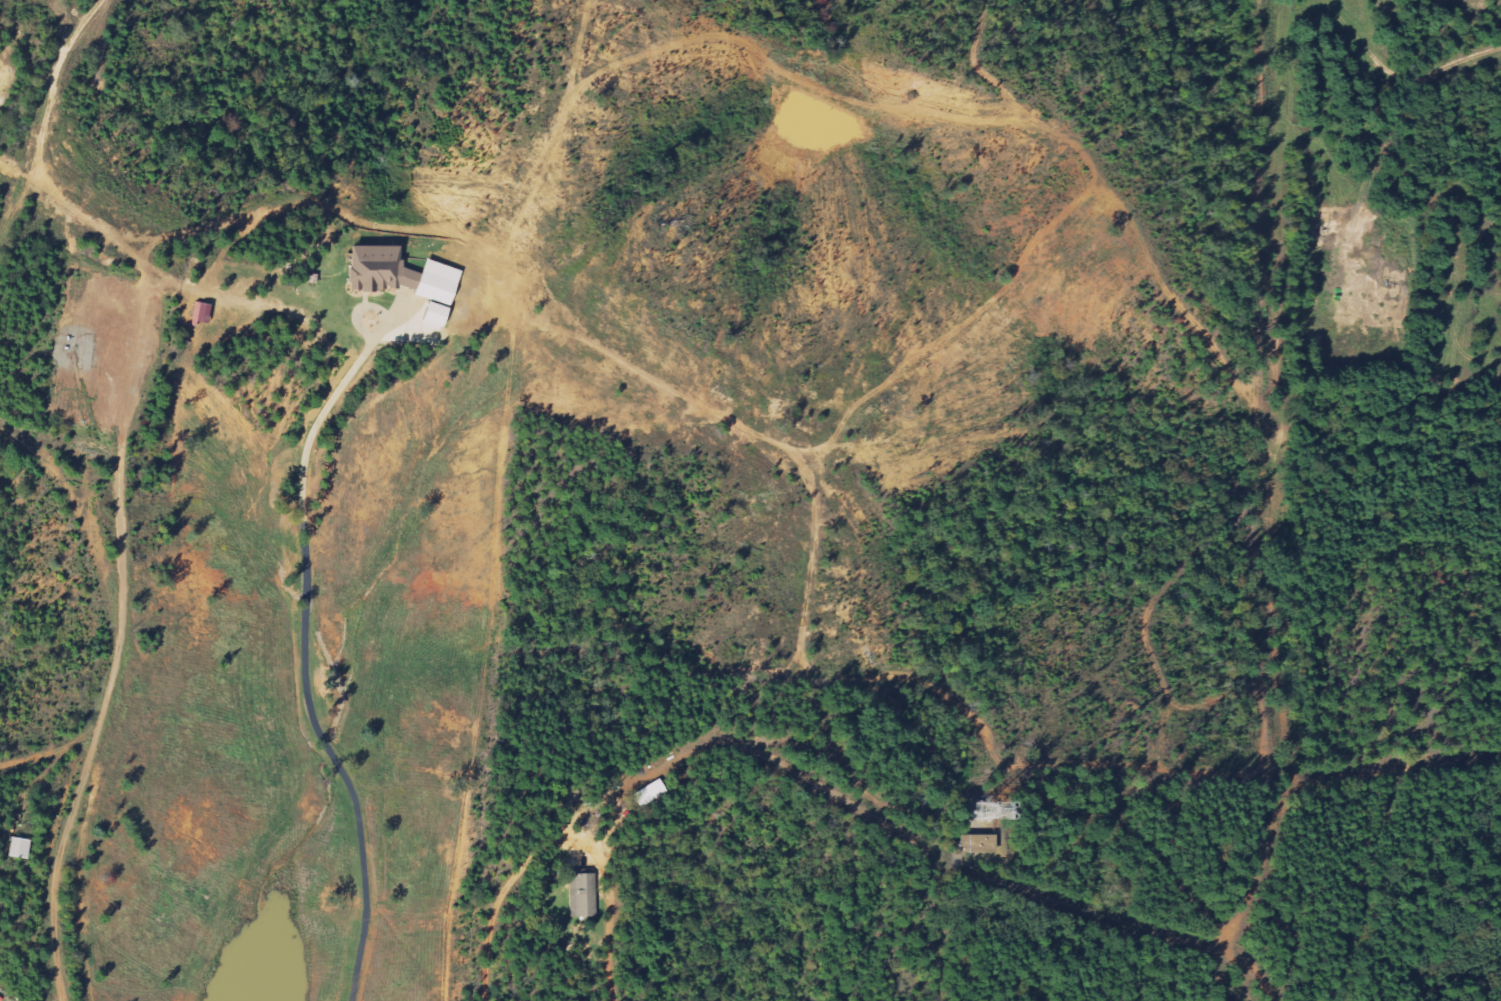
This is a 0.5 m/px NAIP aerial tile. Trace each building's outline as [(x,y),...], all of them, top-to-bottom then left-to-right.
[(459,271),(423,260),(419,274),(399,268),(398,246),(348,247),(348,263),(356,265),(350,284),(350,290),(354,292),(405,289),(412,291),(412,295),(426,299),(448,306),(459,271)] [(444,309),(424,302),(418,321),(438,328),(444,309)] [(191,321),(206,324),(210,306),(195,303),(191,321)] [(637,790),(643,805),(670,794),(665,779),(637,790)] [(989,802),(989,820),(975,821),(975,802),(989,802)] [(957,834),(993,834),(993,853),(957,852),(957,834)] [(34,839),(15,837),(13,856),(32,858),(34,839)] [(599,875),(572,875),(573,917),(600,916),(599,875)]
